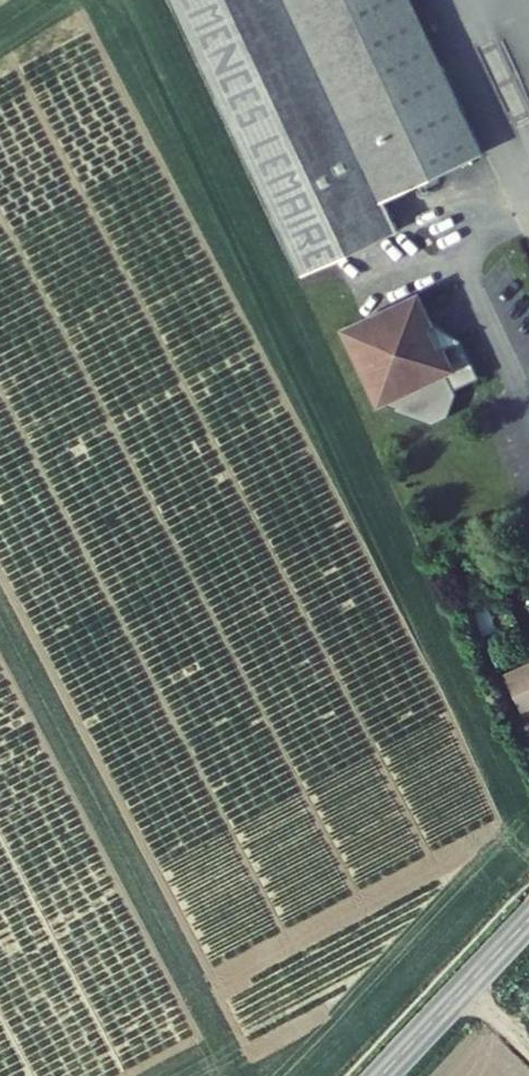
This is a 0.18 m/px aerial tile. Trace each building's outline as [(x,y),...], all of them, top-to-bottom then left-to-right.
[(475,164),(403,0),(162,0),(293,290),(394,244),(378,208),(475,164)] [(347,368),(422,324),(416,312),(338,347),(347,368)] [(451,408),(464,402),(438,346),(430,341),(422,324),(347,368),(372,422),(422,445),(446,435),(453,412),(451,408)] [(464,402),(476,397),(459,357),(438,346),(464,402)] [(494,685),(511,721),(528,713),(528,669),(494,685)]
